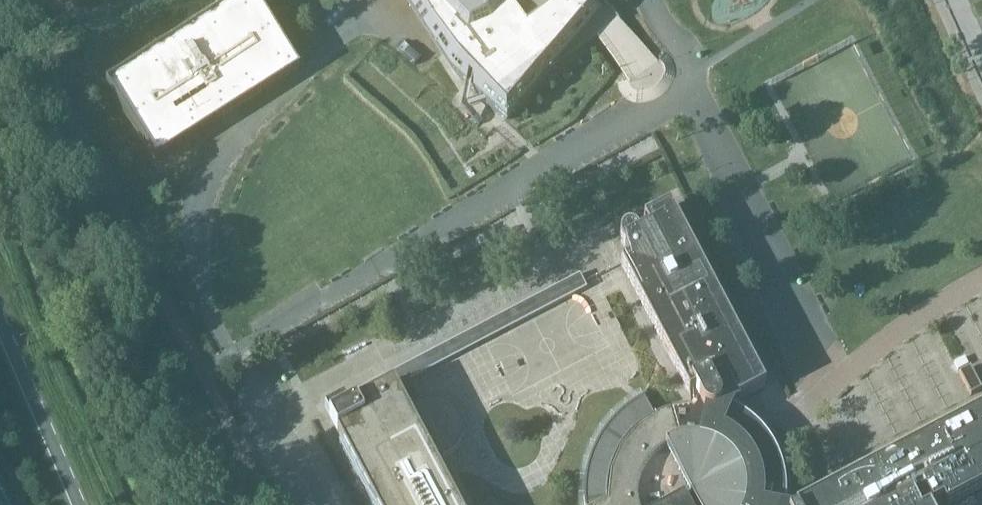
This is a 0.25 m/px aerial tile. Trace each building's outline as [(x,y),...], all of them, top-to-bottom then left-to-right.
[(252,0),(242,0),(108,85),(155,160),(297,69),(258,9),(252,0)] [(464,84),(503,120),(536,84),(618,21),(598,0),(409,0),(464,84)] [(782,499),(782,486),(780,474),(777,462),(791,443),(769,426),(762,436),(757,430),(748,422),(737,414),(727,408),(735,401),(751,392),(762,386),(741,347),(668,206),(642,220),(647,229),(637,234),(626,228),(618,237),(619,242),(629,259),(621,263),(619,264),(663,347),(688,395),(689,406),(687,406),(652,415),(642,395),(640,396),(626,405),(613,417),(602,430),(594,445),(587,460),(584,477),(582,494),(584,504),(639,504),(639,502),(638,496),(638,490),(639,485),(640,481),(642,474),(644,469),(647,463),(652,458),(657,453),(662,448),(665,445),(668,449),(694,495),(673,504),(781,504),(782,499)] [(506,372),(522,370),(519,344),(503,346),(506,372)] [(959,373),(970,396),(981,390),(969,368),(959,373)] [(411,380),(350,412),(343,400),(333,405),(323,410),(373,504),(456,504),(434,462),(446,456),(457,446),(462,431),(458,416),(447,404),(432,399),(420,402),(419,400),(421,399),(420,396),(411,380)] [(981,488),(981,409),(797,504),(950,504),(981,488)]
